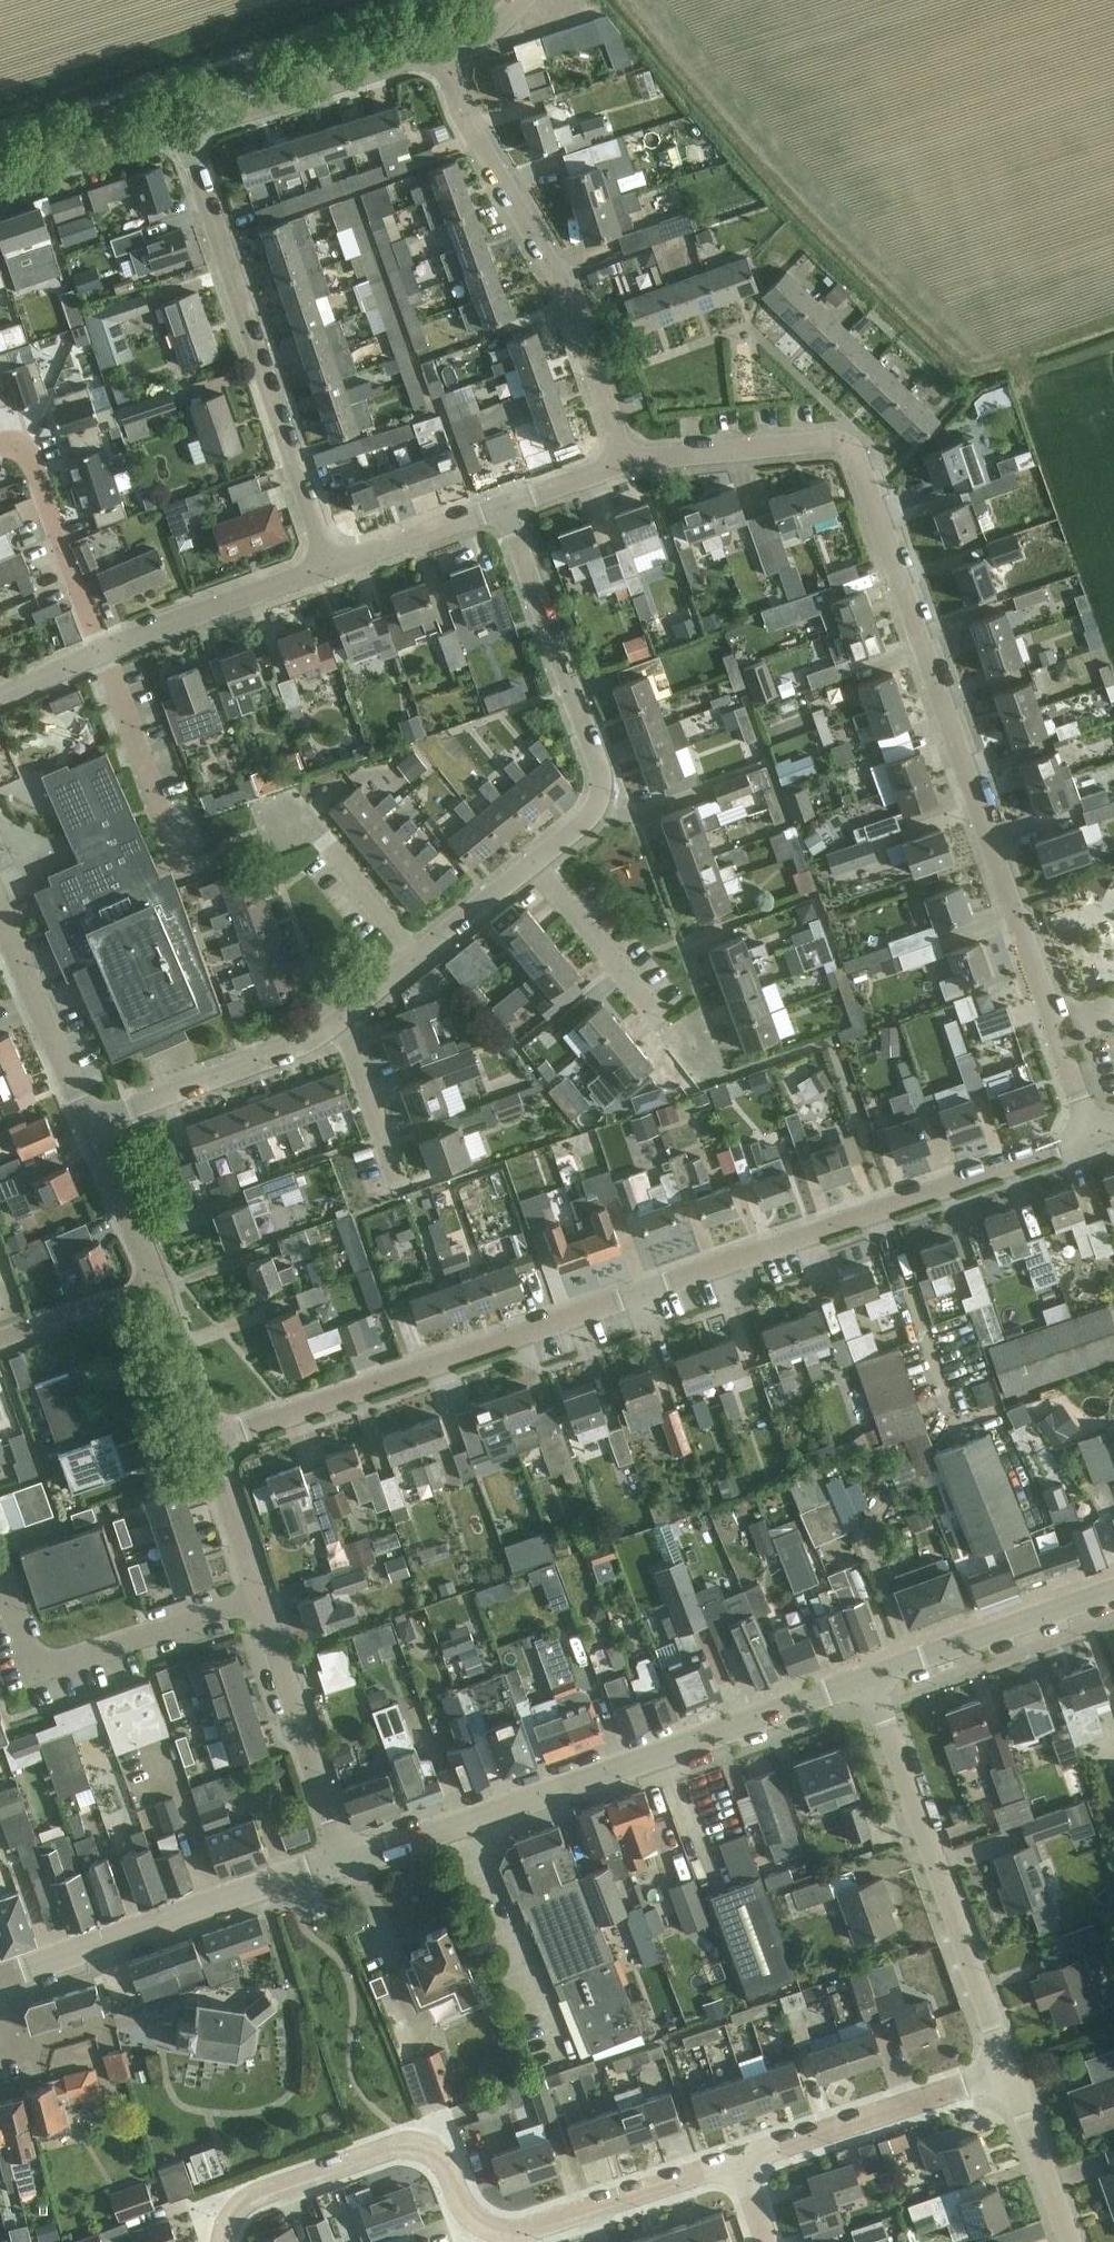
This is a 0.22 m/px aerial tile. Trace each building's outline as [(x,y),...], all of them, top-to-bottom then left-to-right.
[(520,60),(492,69),(503,100),(530,91),(534,104),(556,97),(556,96),(552,84),(547,68),(544,60),(576,49),(577,51),(605,42),(616,70),(633,64),(631,59),(629,55),(621,34),(607,16),(593,21),(515,46),(516,47),(520,60)] [(637,73),(645,100),(658,96),(650,69),(637,73)] [(369,114),(378,142),(385,165),(389,177),(435,160),(432,148),(399,159),(398,155),(409,151),(395,105),(369,114)] [(533,154),(554,147),(565,144),(567,151),(593,142),(592,138),(608,132),(603,118),(582,124),(584,132),(574,135),(570,124),(554,130),(548,112),(522,120),(533,154)] [(351,150),(378,142),(369,114),(342,123),(351,150)] [(342,123),(319,130),(327,158),(351,150),(342,123)] [(292,139),(301,166),(316,161),(324,188),(310,193),(314,204),(339,195),(335,184),(327,158),(319,130),(292,139)] [(301,166),(292,139),(264,148),(273,175),(278,188),(288,185),(286,180),(303,175),(301,166)] [(593,142),(567,151),(568,154),(564,155),(570,176),(565,177),(575,209),(622,194),(610,159),(621,156),(615,139),(594,145),(593,142)] [(246,184),(268,177),(273,175),(264,148),(238,156),(246,184)] [(433,182),(411,190),(417,205),(439,197),(466,187),(456,160),(429,170),(433,182)] [(364,186),(389,177),(385,165),(360,174),(364,186)] [(144,212),(151,209),(172,202),(160,167),(88,191),(96,212),(109,208),(107,201),(137,191),(144,212)] [(335,184),(339,195),(364,186),(360,174),(335,184)] [(439,197),(424,202),(433,228),(475,213),(466,187),(439,197)] [(373,190),(361,195),(371,222),(383,217),(373,190)] [(310,193),(282,203),(286,214),(314,204),(310,193)] [(586,242),(620,231),(634,227),(629,212),(626,213),(620,195),(622,195),(622,194),(575,209),(586,242)] [(48,195),(34,200),(36,208),(38,207),(41,215),(53,210),(51,203),(48,195)] [(77,195),(51,203),(53,210),(57,220),(83,211),(77,195)] [(331,206),(340,232),(362,225),(352,198),(331,206)] [(261,223),(286,214),(282,203),(257,212),(261,223)] [(18,292),(63,276),(52,243),(53,243),(45,220),(43,221),(41,215),(38,207),(36,208),(0,220),(0,239),(18,292)] [(693,212),(661,222),(662,224),(667,240),(699,230),(693,212)] [(475,213),(433,228),(442,253),(484,238),(475,213)] [(304,215),(261,229),(270,256),(313,242),(304,215)] [(383,217),(371,222),(380,247),(392,243),(383,217)] [(88,218),(60,227),(66,246),(94,237),(88,218)] [(662,224),(644,229),(618,238),(624,254),(640,249),(640,251),(651,247),(651,245),(667,240),(662,224)] [(362,225),(340,232),(345,246),(342,247),(347,259),(351,258),(371,251),(362,225)] [(141,228),(110,239),(116,255),(130,251),(147,245),(145,240),(141,228)] [(147,245),(130,251),(137,272),(154,266),(154,268),(190,256),(181,228),(145,240),(147,245)] [(710,229),(696,234),(699,244),(713,239),(710,229)] [(484,238),(442,253),(452,279),(466,274),(493,264),(484,238)] [(313,242),(270,256),(279,282),(322,268),(313,242)] [(392,243),(380,247),(390,274),(402,269),(392,243)] [(371,251),(351,258),(358,277),(366,274),(369,281),(380,277),(371,251)] [(651,252),(640,256),(644,267),(655,263),(651,252)] [(758,290),(751,269),(747,257),(706,272),(718,305),(758,290)] [(619,262),(609,266),(612,274),(622,270),(619,262)] [(493,264),(466,274),(475,300),(503,290),(493,264)] [(402,269),(390,274),(399,298),(420,291),(411,266),(402,269)] [(97,267),(74,275),(79,291),(102,283),(97,267)] [(322,268),(279,282),(288,308),(325,295),(331,294),(322,268)] [(762,296),(793,326),(818,301),(787,271),(762,296)] [(596,272),(587,275),(590,283),(599,280),(596,272)] [(678,319),(718,305),(706,272),(666,286),(678,319)] [(380,277),(369,281),(372,291),(364,294),(369,309),(390,303),(380,277)] [(838,284),(829,293),(839,304),(849,294),(838,284)] [(637,334),(678,319),(666,286),(625,301),(637,334)] [(475,300),(461,305),(470,332),(512,316),(503,290),(475,300)] [(420,291),(399,298),(408,324),(420,320),(415,307),(424,303),(420,291)] [(176,299),(162,303),(182,365),(183,367),(201,361),(218,355),(197,292),(176,299)] [(135,359),(122,318),(149,309),(144,295),(84,315),(103,369),(135,359)] [(325,295),(288,308),(296,334),(333,321),(325,295)] [(793,326),(824,356),(848,331),(818,301),(793,326)] [(390,303),(369,309),(370,310),(367,311),(375,335),(387,331),(387,332),(399,328),(390,303)] [(80,307),(67,312),(73,329),(85,324),(80,307)] [(333,321),(296,334),(305,360),(348,345),(339,319),(333,321)] [(420,320),(408,324),(418,351),(430,347),(420,320)] [(21,323),(3,330),(9,347),(27,341),(21,323)] [(85,325),(72,329),(75,338),(88,333),(85,325)] [(399,328),(387,332),(397,358),(408,354),(399,328)] [(535,331),(514,338),(508,340),(514,357),(492,365),(496,375),(518,367),(545,357),(535,331)] [(824,356),(854,385),(879,360),(848,331),(824,356)] [(88,333),(75,338),(78,346),(91,342),(88,333)] [(348,345),(305,360),(314,385),(342,376),(357,371),(348,345)] [(643,351),(638,352),(641,361),(645,359),(649,358),(646,349),(643,351)] [(0,353),(0,393),(4,405),(12,402),(14,408),(40,400),(38,396),(48,392),(37,359),(13,367),(7,351),(0,353)] [(408,354),(397,358),(406,384),(417,380),(408,354)] [(527,393),(554,383),(545,357),(518,367),(527,393)] [(854,385),(885,415),(909,390),(879,360),(854,385)] [(443,395),(446,393),(437,369),(426,374),(434,398),(443,395)] [(342,376),(314,385),(323,412),(351,402),(365,398),(386,391),(384,386),(373,389),(370,381),(346,389),(342,376)] [(417,380),(406,384),(415,409),(426,405),(417,380)] [(166,381),(154,385),(156,394),(169,389),(166,381)] [(554,383),(527,393),(536,419),(563,409),(554,383)] [(471,384),(456,390),(446,393),(443,395),(452,420),(480,410),(471,384)] [(984,392),(976,401),(980,414),(1012,402),(1007,384),(984,392)] [(96,411),(88,386),(54,397),(57,407),(53,408),(62,434),(68,432),(71,440),(100,431),(100,432),(110,428),(119,425),(112,405),(96,411)] [(916,445),(931,429),(940,420),(909,390),(885,415),(916,445)] [(170,392),(120,409),(125,424),(129,436),(151,429),(147,417),(175,407),(170,392)] [(223,393),(203,400),(204,403),(191,408),(209,459),(242,448),(223,393)] [(351,402),(323,412),(331,438),(374,424),(365,398),(351,402)] [(536,419),(538,424),(546,445),(573,436),(563,409),(536,419)] [(488,437),(479,412),(481,411),(480,410),(452,420),(462,447),(474,443),(488,437)] [(426,457),(436,484),(462,475),(452,448),(439,453),(434,441),(430,443),(426,433),(444,427),(441,415),(414,423),(418,435),(422,446),(426,457)] [(392,444),(418,435),(414,423),(389,431),(392,444)] [(119,425),(110,428),(112,437),(121,434),(119,425)] [(100,431),(71,440),(76,456),(67,459),(70,467),(66,469),(72,486),(113,473),(100,431)] [(366,452),(392,444),(389,431),(362,439),(366,452)] [(496,463),(517,456),(508,433),(488,441),(496,463)] [(362,439),(334,448),(338,459),(339,461),(366,452),(362,439)] [(462,447),(471,472),(483,468),(474,443),(462,447)] [(960,488),(981,480),(989,477),(981,454),(964,460),(958,443),(925,455),(935,483),(956,476),(960,488)] [(426,457),(400,467),(409,494),(436,484),(426,457)] [(400,467),(374,476),(384,503),(409,494),(400,467)] [(988,498),(1020,486),(1015,472),(983,483),(988,498)] [(113,473),(72,486),(78,505),(82,504),(84,512),(93,509),(98,526),(128,516),(113,473)] [(213,527),(216,535),(223,556),(284,535),(274,504),(271,505),(265,487),(260,489),(255,476),(227,485),(232,500),(236,499),(242,517),(213,527)] [(374,476),(327,493),(333,512),(354,504),(357,513),(384,503),(374,476)] [(825,480),(798,489),(809,521),(836,511),(825,480)] [(718,530),(723,545),(730,543),(732,533),(730,526),(745,520),(734,489),(707,498),(718,530)] [(808,521),(809,521),(798,489),(769,500),(775,518),(763,522),(780,571),(791,567),(779,532),(796,525),(801,539),(813,535),(808,521)] [(153,496),(144,499),(147,507),(156,505),(153,496)] [(944,543),(965,535),(982,529),(978,519),(990,514),(983,496),(934,513),(944,543)] [(679,508),(686,529),(690,540),(704,536),(709,550),(723,545),(718,530),(707,498),(679,508)] [(179,499),(163,504),(173,536),(176,535),(184,532),(189,531),(185,517),(179,499)] [(648,603),(634,565),(631,556),(662,545),(647,502),(617,513),(626,541),(629,540),(630,545),(627,546),(627,544),(614,549),(627,584),(628,584),(637,607),(648,603)] [(8,530),(23,523),(17,507),(0,514),(0,533),(8,530)] [(1057,542),(1064,540),(1059,521),(1041,527),(1043,535),(1054,532),(1057,542)] [(749,527),(756,548),(766,576),(780,571),(763,522),(749,527)] [(627,584),(614,549),(613,549),(614,552),(600,557),(588,523),(559,533),(576,579),(592,573),(600,594),(627,584)] [(17,551),(8,530),(0,533),(0,559),(17,551)] [(992,554),(976,560),(955,568),(955,567),(953,568),(965,601),(966,600),(976,596),(979,604),(998,597),(987,567),(1022,555),(1014,534),(988,543),(992,554)] [(84,572),(98,566),(88,541),(74,548),(84,572)] [(694,594),(707,589),(692,546),(679,551),(694,594)] [(98,574),(102,582),(110,603),(168,577),(156,549),(98,574)] [(17,578),(31,572),(23,552),(19,554),(17,551),(0,559),(0,586),(18,578),(17,578)] [(453,580),(442,584),(451,609),(461,605),(469,628),(486,622),(496,618),(501,632),(516,627),(516,626),(502,587),(491,591),(481,562),(451,573),(453,580)] [(854,565),(834,573),(827,575),(831,586),(831,587),(859,577),(854,565)] [(17,578),(18,578),(25,596),(37,591),(29,574),(32,573),(31,572),(17,578)] [(388,615),(400,649),(417,643),(416,638),(427,634),(427,633),(442,627),(438,616),(426,582),(395,593),(401,611),(388,615)] [(790,601),(761,610),(768,629),(820,611),(828,635),(872,619),(862,592),(841,600),(837,601),(831,587),(831,586),(821,590),(807,595),(791,600),(790,601)] [(1017,608),(1047,598),(1043,586),(1013,596),(1017,608)] [(1080,612),(1092,608),(1086,592),(1074,596),(1080,612)] [(58,600),(32,611),(37,622),(53,615),(63,611),(58,600)] [(383,658),(398,652),(389,627),(376,632),(366,603),(335,614),(345,644),(349,655),(352,663),(381,652),(383,658)] [(53,615),(66,645),(83,638),(71,608),(63,611),(53,615)] [(1092,608),(1080,612),(1086,630),(1098,626),(1092,608)] [(978,647),(1012,636),(1003,611),(970,623),(978,647)] [(674,624),(680,640),(702,632),(696,616),(674,624)] [(720,626),(716,616),(706,619),(710,630),(720,626)] [(741,618),(726,624),(730,636),(746,631),(741,618)] [(828,635),(827,635),(836,661),(849,656),(851,661),(883,649),(872,619),(828,635)] [(279,638),(287,659),(291,672),(320,661),(323,670),(337,665),(329,641),(318,645),(317,642),(315,642),(310,627),(279,638)] [(453,669),(470,663),(458,628),(440,635),(453,669)] [(720,636),(726,654),(722,655),(727,672),(737,669),(725,634),(720,636)] [(645,635),(626,642),(632,660),(651,654),(645,635)] [(988,674),(1009,666),(1021,662),(1012,636),(978,647),(988,674)] [(345,644),(334,648),(338,659),(349,655),(345,644)] [(230,718),(242,714),(257,709),(249,688),(263,684),(251,650),(222,660),(230,680),(218,684),(230,718)] [(612,684),(622,710),(655,698),(646,673),(663,667),(658,653),(616,668),(620,681),(612,684)] [(766,660),(743,669),(755,702),(778,694),(766,660)] [(846,661),(816,672),(808,675),(813,687),(817,686),(850,674),(846,661)] [(1113,681),(1113,672),(1111,664),(1099,668),(1105,684),(1113,681)] [(177,743),(198,735),(224,725),(214,700),(208,702),(196,668),(167,678),(178,710),(166,714),(177,743)] [(743,684),(737,669),(727,672),(733,688),(743,684)] [(866,711),(900,699),(892,675),(858,687),(866,711)] [(307,720),(301,703),(303,702),(294,678),(278,683),(287,708),(289,707),(297,733),(306,730),(304,722),(307,720)] [(1030,688),(1037,700),(1052,692),(1046,680),(1030,688)] [(1105,684),(1111,701),(1113,700),(1113,681),(1105,684)] [(1003,718),(1037,707),(1028,682),(995,694),(1003,718)] [(813,687),(806,689),(809,699),(820,696),(817,686),(813,687)] [(499,692),(485,697),(490,710),(504,705),(499,692)] [(733,701),(730,694),(711,700),(714,707),(733,701)] [(781,713),(800,706),(796,697),(778,704),(781,713)] [(622,710),(628,728),(662,716),(655,698),(622,710)] [(876,738),(889,733),(910,726),(900,699),(866,711),(867,712),(854,717),(857,727),(870,722),(876,738)] [(48,716),(54,731),(84,718),(78,703),(48,716)] [(737,721),(748,717),(743,704),(733,707),(737,721)] [(1076,720),(1056,727),(1052,718),(1042,721),(1037,707),(1003,718),(1013,744),(1056,729),(1060,738),(1080,731),(1076,720)] [(816,729),(828,725),(822,708),(810,712),(816,729)] [(628,728),(639,757),(688,739),(680,720),(665,725),(662,716),(628,728)] [(748,717),(737,721),(745,742),(756,738),(748,717)] [(816,729),(817,731),(821,743),(822,746),(834,741),(828,725),(816,729)] [(1073,734),(1053,742),(1058,754),(1078,746),(1073,734)] [(538,737),(528,745),(536,755),(539,752),(544,759),(525,773),(522,776),(546,804),(571,784),(550,758),(553,756),(538,737)] [(661,781),(665,793),(700,780),(695,769),(683,773),(674,748),(689,743),(688,739),(639,757),(649,786),(661,781)] [(310,741),(303,744),(308,758),(316,755),(310,741)] [(14,780),(0,751),(0,787),(14,780)] [(167,890),(107,751),(69,768),(71,771),(50,780),(66,817),(67,816),(88,864),(56,877),(58,881),(35,890),(70,972),(74,970),(113,1060),(151,1044),(152,1044),(175,1034),(175,1032),(223,1011),(177,885),(167,890)] [(871,768),(880,792),(927,775),(919,751),(871,768)] [(1020,764),(1028,789),(1072,774),(1073,773),(1069,764),(1059,767),(1054,753),(1020,764)] [(810,754),(792,761),(798,778),(800,778),(816,772),(810,754)] [(522,776),(525,773),(513,758),(503,765),(510,774),(513,772),(519,779),(501,793),(498,796),(521,824),(546,804),(522,776)] [(660,815),(669,840),(720,822),(717,811),(723,809),(720,801),(770,783),(764,766),(712,785),(717,799),(693,807),(692,803),(660,815)] [(405,793),(423,788),(417,768),(399,773),(405,793)] [(302,782),(298,771),(266,783),(261,771),(252,775),(253,778),(252,778),(260,798),(302,782)] [(1037,814),(1058,807),(1081,799),(1072,774),(1028,789),(1037,814)] [(903,814),(916,810),(937,802),(927,775),(880,792),(884,805),(898,800),(903,814)] [(493,799),(476,813),(473,815),(496,844),(521,824),(498,796),(501,793),(488,777),(478,786),(485,794),(488,792),(493,799)] [(209,817),(249,802),(260,798),(252,778),(238,783),(241,790),(216,799),(214,793),(202,797),(209,817)] [(760,788),(766,805),(777,801),(771,785),(760,788)] [(330,807),(351,833),(379,810),(382,814),(398,801),(390,791),(380,799),(381,801),(374,807),(357,786),(330,807)] [(1080,796),(1085,809),(1110,801),(1106,787),(1080,796)] [(852,792),(840,796),(844,805),(856,801),(852,792)] [(449,837),(457,847),(471,865),(496,844),(473,815),(476,813),(463,797),(454,805),(462,814),(463,813),(469,820),(449,837)] [(1056,834),(1035,841),(1045,872),(1082,859),(1078,846),(1104,836),(1099,820),(1113,814),(1113,799),(1110,801),(1085,809),(1083,810),(1087,823),(1079,826),(1056,834)] [(772,822),(783,818),(777,801),(766,805),(772,822)] [(856,801),(844,805),(857,844),(868,841),(898,830),(893,815),(864,825),(856,801)] [(786,807),(787,829),(809,829),(809,806),(786,807)] [(396,832),(382,814),(379,810),(351,833),(371,858),(399,835),(401,838),(417,825),(409,815),(400,823),(402,827),(396,832)] [(669,840),(678,865),(711,854),(703,832),(722,825),(720,822),(669,840)] [(815,854),(827,845),(817,830),(804,838),(815,854)] [(913,876),(929,870),(950,863),(939,831),(885,850),(890,865),(907,859),(913,876)] [(786,836),(791,852),(801,848),(795,833),(786,836)] [(419,860),(422,863),(437,850),(430,841),(420,849),(422,851),(416,856),(401,838),(399,835),(371,858),(391,882),(419,860)] [(825,855),(832,875),(875,860),(868,841),(857,844),(825,855)] [(798,870),(807,867),(801,848),(791,852),(798,870)] [(711,854),(678,865),(687,890),(735,872),(732,864),(716,870),(711,854)] [(419,860),(391,882),(412,908),(438,886),(440,889),(457,875),(450,865),(440,873),(442,876),(436,880),(422,863),(419,860)] [(233,912),(266,900),(255,869),(223,881),(222,878),(199,887),(204,900),(217,895),(216,893),(225,889),(232,908),(233,912)] [(794,875),(801,894),(817,888),(810,869),(794,875)] [(1079,884),(1103,896),(1113,873),(1113,871),(1078,883),(1078,884),(1079,884)] [(735,872),(687,890),(697,916),(729,904),(721,882),(737,876),(735,872)] [(193,884),(181,889),(187,901),(198,897),(193,884)] [(887,941),(889,946),(844,962),(848,972),(869,965),(939,940),(940,940),(936,928),(969,916),(959,887),(925,899),(934,924),(887,941)] [(244,942),(277,930),(266,900),(233,912),(232,908),(210,916),(214,928),(227,924),(226,920),(235,917),(243,939),(244,942)] [(498,929),(512,946),(515,951),(543,928),(526,907),(498,929)] [(835,908),(828,911),(830,918),(837,916),(835,908)] [(801,934),(804,940),(826,932),(820,916),(809,919),(813,930),(801,934)] [(825,923),(827,935),(846,931),(844,920),(825,923)] [(543,928),(515,951),(532,971),(560,949),(543,928)] [(255,972),(288,960),(277,930),(244,942),(243,939),(221,947),(226,959),(238,954),(237,952),(246,949),(254,970),(255,972)] [(825,964),(824,961),(835,957),(826,932),(804,940),(804,942),(788,949),(797,974),(825,964)] [(708,946),(717,972),(768,953),(764,943),(747,950),(741,934),(708,946)] [(903,969),(914,965),(915,966),(945,955),(939,940),(869,965),(872,972),(883,968),(886,975),(903,969)] [(964,993),(961,984),(990,974),(979,943),(950,953),(957,974),(940,981),(947,1000),(964,993)] [(445,961),(459,978),(467,989),(476,982),(476,981),(488,972),(479,961),(465,944),(445,961)] [(560,949),(532,971),(534,974),(524,982),(533,992),(542,984),(550,993),(536,1004),(546,1016),(580,988),(570,976),(577,971),(560,949)] [(769,956),(768,953),(717,972),(726,997),(759,985),(756,975),(767,971),(762,958),(769,956)] [(824,961),(825,964),(828,970),(833,968),(838,984),(848,981),(842,965),(838,966),(835,957),(824,961)] [(299,991),(288,960),(255,972),(254,970),(234,978),(237,988),(249,984),(247,980),(256,977),(266,1003),(299,991)] [(843,1043),(863,1035),(867,1034),(848,981),(838,984),(853,1027),(839,1032),(843,1043)] [(487,996),(476,982),(467,989),(479,1003),(487,996)] [(726,997),(735,1022),(769,1010),(759,985),(726,997)] [(977,998),(981,1009),(992,1005),(988,993),(977,998)] [(584,994),(554,1018),(564,1031),(574,1024),(590,1044),(618,1022),(601,1000),(594,1006),(584,994)] [(971,994),(954,999),(962,1022),(975,1017),(979,1016),(971,994)] [(410,1021),(382,1031),(393,1061),(414,1054),(417,1052),(421,1064),(443,1056),(449,1054),(459,1050),(456,1042),(455,1039),(441,1044),(431,1016),(445,1011),(440,997),(406,1009),(410,1021)] [(511,1016),(500,1002),(491,1008),(502,1023),(511,1016)] [(983,1040),(996,1035),(1017,1028),(1009,1005),(979,1016),(975,1017),(983,1040)] [(769,1010),(735,1022),(744,1047),(778,1035),(769,1010)] [(957,1019),(945,1023),(950,1037),(962,1033),(957,1019)] [(591,1046),(582,1053),(599,1074),(608,1067),(607,1065),(635,1043),(618,1022),(590,1044),(591,1046)] [(882,1026),(882,1054),(901,1054),(900,1026),(882,1026)] [(20,1059),(9,1034),(0,1038),(0,1068),(20,1059)] [(520,1055),(505,1036),(496,1038),(514,1060),(520,1055)] [(599,1074),(587,1084),(592,1091),(589,1094),(596,1102),(599,1100),(604,1106),(616,1097),(624,1098),(631,1095),(654,1077),(647,1068),(652,1064),(635,1043),(607,1065),(608,1067),(599,1074)] [(425,1074),(402,1083),(413,1115),(445,1104),(439,1087),(482,1072),(473,1045),(459,1050),(449,1054),(443,1056),(421,1064),(425,1074)] [(972,1052),(957,1057),(965,1081),(969,1090),(983,1084),(972,1052)] [(536,1064),(547,1078),(556,1071),(545,1057),(536,1064)] [(5,1112),(34,1100),(33,1100),(35,1099),(30,1087),(32,1086),(20,1059),(0,1068),(0,1101),(5,1112)] [(902,1122),(887,1128),(888,1129),(899,1161),(930,1150),(925,1134),(937,1130),(929,1108),(925,1095),(912,1060),(903,1064),(908,1078),(904,1079),(908,1093),(893,1099),(902,1122)] [(1026,1062),(983,1078),(990,1098),(1001,1094),(1003,1099),(1010,1120),(1045,1108),(1035,1080),(1033,1081),(1027,1064),(1026,1062)] [(810,1077),(820,1092),(833,1085),(823,1069),(810,1077)] [(307,1081),(327,1137),(335,1135),(330,1120),(327,1121),(324,1113),(350,1103),(338,1070),(307,1081)] [(518,1073),(515,1077),(517,1083),(522,1085),(527,1083),(530,1078),(528,1073),(523,1071),(518,1073)] [(765,1074),(751,1078),(757,1095),(771,1090),(765,1074)] [(315,1115),(322,1135),(323,1139),(327,1137),(307,1081),(277,1092),(296,1144),(304,1142),(300,1131),(296,1133),(293,1123),(315,1115)] [(965,1081),(925,1095),(929,1108),(937,1130),(939,1134),(949,1130),(953,1142),(983,1131),(969,1090),(965,1081)] [(548,1089),(559,1103),(568,1096),(557,1082),(548,1089)] [(726,1084),(709,1090),(715,1105),(732,1100),(726,1084)] [(662,1088),(633,1098),(637,1112),(667,1102),(662,1088)] [(432,1137),(422,1140),(433,1172),(454,1164),(471,1158),(470,1157),(487,1151),(478,1127),(498,1120),(526,1110),(522,1100),(518,1090),(491,1100),(449,1116),(428,1124),(432,1137)] [(247,1102),(266,1156),(273,1153),(269,1142),(267,1143),(263,1134),(285,1126),(292,1146),(296,1144),(277,1092),(247,1102)] [(579,1110),(568,1096),(559,1103),(570,1117),(579,1110)] [(262,1157),(266,1156),(247,1102),(217,1113),(237,1167),(244,1164),(240,1153),(238,1154),(234,1144),(255,1137),(262,1157)] [(783,1116),(794,1145),(799,1161),(814,1156),(824,1185),(854,1175),(842,1141),(825,1146),(820,1133),(808,1137),(798,1111),(783,1116)] [(237,1167),(217,1113),(186,1124),(198,1157),(195,1158),(203,1179),(214,1175),(210,1164),(206,1165),(203,1156),(226,1148),(233,1168),(237,1167)] [(28,1124),(27,1120),(0,1132),(0,1147),(1,1148),(16,1141),(23,1157),(57,1142),(46,1116),(28,1124)] [(631,1136),(636,1151),(679,1138),(673,1118),(651,1125),(652,1129),(631,1136)] [(360,1139),(356,1128),(341,1134),(345,1144),(360,1139)] [(739,1142),(729,1145),(743,1184),(753,1181),(762,1206),(794,1195),(780,1158),(766,1163),(761,1150),(757,1140),(741,1146),(739,1142)] [(737,1212),(730,1190),(728,1185),(712,1191),(701,1157),(689,1161),(687,1153),(670,1159),(675,1173),(684,1198),(685,1200),(696,1196),(705,1222),(737,1212)] [(24,1171),(18,1157),(0,1165),(0,1181),(24,1171)] [(177,1164),(182,1176),(193,1172),(189,1160),(177,1164)] [(68,1167),(34,1181),(29,1169),(0,1182),(0,1200),(8,1196),(17,1217),(31,1211),(44,1205),(44,1206),(78,1191),(68,1167)] [(254,1168),(238,1174),(242,1186),(243,1186),(259,1181),(254,1168)] [(569,1168),(554,1174),(561,1191),(576,1185),(569,1168)] [(266,1196),(281,1191),(301,1184),(295,1169),(276,1176),(276,1175),(259,1181),(243,1186),(242,1186),(247,1201),(215,1213),(225,1241),(258,1229),(253,1214),(270,1208),(266,1196)] [(219,1176),(225,1194),(241,1188),(235,1170),(219,1176)] [(621,1249),(614,1228),(606,1206),(604,1200),(618,1195),(614,1182),(610,1171),(582,1180),(588,1197),(589,1197),(594,1210),(591,1211),(592,1215),(578,1220),(580,1228),(579,1228),(591,1260),(621,1249)] [(663,1182),(651,1187),(646,1171),(614,1182),(618,1195),(624,1213),(637,1208),(648,1240),(679,1229),(670,1203),(684,1198),(675,1173),(661,1177),(663,1182)] [(1104,1176),(1111,1197),(1113,1204),(1108,1206),(1113,1222),(1113,1173),(1104,1176)] [(502,1182),(491,1185),(497,1208),(508,1205),(502,1182)] [(1079,1208),(1072,1187),(1044,1197),(1056,1231),(1071,1226),(1074,1234),(1087,1230),(1097,1258),(1113,1252),(1113,1250),(1103,1218),(1085,1224),(1079,1208)] [(521,1201),(529,1226),(543,1221),(539,1209),(551,1205),(547,1192),(521,1201)] [(445,1194),(430,1199),(436,1217),(452,1211),(445,1194)] [(348,1207),(336,1211),(338,1218),(350,1214),(348,1207)] [(1014,1208),(985,1218),(992,1239),(994,1245),(1001,1264),(1025,1256),(1027,1263),(1036,1289),(1059,1281),(1050,1256),(1043,1234),(1037,1236),(1025,1241),(1021,1229),(1014,1208)] [(338,1218),(334,1219),(341,1238),(357,1232),(350,1214),(338,1218)] [(79,1264),(86,1279),(110,1268),(98,1240),(93,1242),(84,1222),(45,1239),(59,1272),(79,1264)] [(560,1270),(591,1260),(579,1228),(563,1234),(559,1222),(544,1227),(560,1270)] [(283,1255),(324,1240),(319,1227),(278,1242),(283,1255)] [(397,1234),(404,1252),(419,1247),(412,1229),(397,1234)] [(23,1231),(9,1237),(15,1252),(24,1248),(29,1246),(23,1231)] [(512,1265),(487,1274),(497,1302),(523,1293),(516,1272),(534,1266),(522,1233),(511,1237),(518,1258),(511,1261),(512,1265)] [(925,1299),(936,1295),(953,1289),(947,1271),(962,1265),(953,1238),(920,1249),(930,1277),(919,1281),(925,1299)] [(448,1239),(447,1240),(457,1269),(459,1269),(471,1264),(469,1259),(467,1251),(454,1255),(448,1239)] [(435,1244),(446,1274),(457,1269),(447,1240),(435,1244)] [(15,1252),(13,1253),(19,1267),(30,1262),(24,1248),(15,1252)] [(258,1293),(278,1286),(298,1279),(294,1265),(277,1271),(271,1253),(246,1264),(258,1293)] [(967,1309),(970,1308),(971,1311),(992,1304),(992,1301),(979,1263),(964,1268),(973,1294),(963,1298),(967,1309)] [(872,1319),(899,1310),(891,1289),(879,1293),(870,1267),(839,1277),(848,1304),(865,1298),(872,1319)] [(371,1268),(357,1273),(361,1283),(374,1278),(371,1268)] [(497,1302),(487,1274),(462,1282),(472,1311),(497,1302)] [(437,1291),(446,1319),(472,1311),(462,1282),(450,1286),(437,1291)] [(995,1284),(988,1286),(991,1297),(998,1295),(995,1284)] [(301,1309),(310,1306),(315,1318),(332,1311),(322,1285),(296,1294),(301,1309)] [(391,1302),(396,1315),(413,1309),(420,1328),(446,1319),(437,1291),(411,1300),(410,1296),(391,1302)] [(992,1304),(971,1311),(984,1345),(1004,1338),(992,1304)] [(847,1338),(855,1361),(879,1353),(871,1330),(861,1333),(852,1307),(838,1312),(847,1338)] [(1113,1357),(1113,1325),(1108,1307),(988,1348),(1004,1394),(1113,1357)] [(831,1343),(847,1338),(838,1312),(822,1317),(819,1309),(791,1319),(802,1351),(830,1342),(831,1343)] [(268,1320),(277,1348),(306,1337),(296,1310),(268,1320)] [(306,1337),(277,1348),(287,1376),(316,1365),(312,1353),(343,1342),(348,1355),(382,1343),(372,1314),(306,1337)] [(913,1316),(919,1340),(928,1338),(922,1314),(913,1316)] [(762,1329),(770,1350),(774,1361),(802,1351),(791,1319),(762,1329)] [(1020,1324),(1005,1330),(1007,1337),(1023,1332),(1020,1324)] [(733,1339),(705,1349),(715,1381),(744,1371),(733,1339)] [(898,1347),(879,1353),(855,1361),(885,1445),(904,1438),(927,1430),(915,1396),(898,1347)] [(676,1359),(683,1380),(687,1390),(715,1381),(705,1349),(676,1359)] [(22,1353),(10,1357),(20,1387),(32,1383),(22,1353)] [(815,1388),(827,1384),(818,1359),(806,1363),(815,1388)] [(619,1378),(627,1399),(629,1406),(623,1408),(631,1431),(662,1421),(675,1456),(692,1450),(678,1409),(664,1413),(649,1368),(619,1378)] [(792,1410),(788,1397),(799,1394),(791,1369),(779,1373),(781,1381),(767,1387),(776,1415),(792,1410)] [(36,1384),(43,1405),(59,1451),(82,1443),(66,1397),(74,1394),(77,1392),(78,1389),(79,1386),(78,1382),(77,1380),(74,1377),(71,1376),(68,1376),(68,1373),(36,1384)] [(974,1385),(981,1407),(997,1402),(990,1380),(974,1385)] [(500,1395),(510,1424),(523,1460),(545,1452),(553,1474),(562,1471),(566,1484),(579,1480),(553,1407),(537,1413),(527,1386),(500,1395)] [(565,1397),(572,1418),(581,1444),(607,1434),(618,1466),(633,1461),(621,1427),(609,1431),(594,1387),(565,1397)] [(729,1418),(741,1413),(733,1389),(720,1393),(729,1418)] [(510,1424),(500,1395),(471,1405),(472,1407),(455,1413),(468,1450),(476,1473),(499,1465),(495,1453),(489,1455),(482,1434),(510,1424)] [(701,1427),(713,1423),(705,1398),(693,1402),(701,1427)] [(1023,1403),(1007,1411),(1016,1428),(1031,1420),(1023,1403)] [(1051,1412),(1039,1420),(1055,1444),(1067,1436),(1051,1412)] [(439,1416),(411,1426),(419,1451),(448,1441),(439,1416)] [(382,1436),(389,1457),(390,1461),(419,1451),(411,1426),(382,1436)] [(908,1448),(910,1451),(919,1475),(939,1467),(933,1452),(934,1452),(927,1430),(904,1438),(908,1448)] [(1093,1483),(1113,1476),(1113,1455),(1109,1439),(1105,1430),(1077,1441),(1093,1483)] [(10,1438),(18,1463),(15,1464),(21,1481),(39,1475),(25,1433),(10,1438)] [(90,1440),(82,1443),(59,1451),(60,1454),(52,1456),(63,1487),(71,1484),(73,1489),(158,1459),(150,1433),(94,1452),(90,1440)] [(975,1554),(984,1551),(1003,1544),(1014,1540),(1005,1519),(1016,1515),(1012,1506),(1002,1510),(998,1502),(1008,1497),(1007,1494),(1012,1492),(988,1433),(934,1452),(933,1452),(939,1467),(975,1554)] [(904,1438),(885,1445),(862,1453),(869,1464),(908,1448),(904,1438)] [(852,1441),(835,1446),(838,1457),(839,1459),(856,1454),(852,1441)] [(807,1452),(812,1467),(839,1459),(838,1457),(835,1446),(834,1443),(807,1452)] [(363,1470),(362,1467),(354,1446),(325,1456),(334,1481),(350,1475),(360,1502),(372,1498),(377,1511),(391,1506),(381,1480),(378,1470),(364,1475),(362,1470),(363,1470)] [(476,1475),(476,1473),(468,1450),(455,1455),(463,1480),(476,1475)] [(924,1487),(919,1475),(910,1451),(891,1459),(906,1494),(924,1487)] [(869,1464),(862,1453),(845,1459),(854,1480),(872,1473),(869,1464)] [(530,1491),(545,1486),(536,1459),(521,1464),(530,1491)] [(438,1460),(424,1466),(430,1481),(431,1480),(434,1489),(445,1485),(442,1477),(444,1476),(438,1460)] [(288,1536),(308,1529),(306,1524),(319,1519),(328,1544),(339,1539),(325,1497),(313,1501),(299,1464),(266,1476),(268,1482),(253,1488),(260,1506),(275,1501),(275,1502),(276,1502),(288,1536)] [(424,1466),(412,1470),(417,1485),(430,1481),(424,1466)] [(788,1479),(800,1512),(815,1545),(846,1531),(831,1498),(820,1467),(788,1479)] [(381,1480),(391,1506),(396,1522),(411,1517),(396,1475),(381,1480)] [(734,1476),(718,1482),(725,1498),(741,1492),(734,1476)] [(12,1490),(25,1524),(29,1524),(53,1515),(41,1480),(12,1490)] [(145,1498),(153,1522),(194,1508),(186,1484),(145,1498)] [(1085,1572),(1108,1564),(1093,1522),(1081,1526),(1072,1501),(1070,1502),(1064,1484),(1054,1487),(1065,1518),(1067,1524),(1072,1537),(1074,1541),(1081,1563),(1085,1572)] [(1045,1498),(1054,1522),(1065,1518),(1054,1487),(1043,1491),(1045,1498)] [(25,1524),(12,1490),(0,1494),(0,1533),(25,1524)] [(334,1518),(352,1512),(345,1490),(327,1496),(334,1518)] [(1036,1554),(1032,1541),(1012,1492),(1007,1494),(1008,1497),(998,1502),(1002,1510),(1012,1506),(1016,1515),(1005,1519),(1014,1540),(1003,1544),(1018,1586),(1032,1581),(1033,1585),(1041,1582),(1040,1578),(1045,1576),(1045,1575),(1036,1554)] [(681,1493),(666,1497),(668,1502),(663,1504),(664,1509),(651,1514),(654,1526),(688,1515),(681,1493)] [(75,1526),(96,1519),(92,1508),(72,1515),(75,1526)] [(194,1508),(153,1522),(161,1545),(201,1531),(194,1508)] [(925,1509),(907,1516),(913,1531),(931,1523),(925,1509)] [(119,1533),(129,1530),(124,1516),(115,1519),(119,1533)] [(678,1520),(669,1523),(674,1536),(683,1532),(678,1520)] [(762,1556),(777,1551),(765,1520),(751,1525),(762,1556)] [(105,1522),(22,1551),(40,1606),(81,1592),(84,1598),(99,1593),(97,1587),(123,1578),(105,1522)] [(1067,1524),(1058,1527),(1063,1540),(1072,1537),(1067,1524)] [(819,1581),(799,1528),(774,1537),(794,1591),(819,1581)] [(129,1530),(119,1533),(123,1545),(133,1542),(129,1530)] [(574,1554),(603,1543),(599,1530),(569,1540),(574,1554)] [(168,1568),(209,1555),(201,1531),(161,1545),(168,1568)] [(368,1537),(345,1544),(347,1551),(351,1564),(353,1568),(363,1566),(377,1562),(368,1537)] [(1074,1541),(1036,1554),(1045,1575),(1081,1563),(1074,1541)] [(566,1542),(556,1545),(560,1558),(571,1554),(566,1542)] [(613,1542),(589,1551),(599,1580),(614,1575),(609,1559),(618,1556),(613,1542)] [(1003,1544),(984,1551),(991,1569),(968,1576),(980,1609),(1021,1595),(1018,1586),(1003,1544)] [(329,1557),(333,1570),(351,1564),(347,1551),(329,1557)] [(217,1578),(209,1555),(168,1568),(176,1591),(217,1578)] [(393,1581),(411,1575),(405,1555),(386,1561),(393,1581)] [(706,1619),(681,1557),(679,1558),(653,1568),(679,1633),(674,1635),(682,1656),(662,1664),(679,1712),(723,1697),(709,1657),(704,1659),(692,1625),(706,1619)] [(944,1557),(919,1566),(937,1613),(963,1603),(951,1569),(948,1570),(944,1557)] [(139,1561),(129,1565),(134,1578),(144,1575),(139,1561)] [(554,1563),(527,1573),(531,1583),(558,1572),(554,1563)] [(357,1616),(352,1601),(349,1592),(369,1586),(363,1566),(353,1568),(351,1564),(333,1570),(333,1571),(323,1575),(328,1591),(300,1600),(310,1631),(357,1616)] [(919,1566),(896,1575),(900,1588),(897,1589),(910,1623),(937,1613),(919,1566)] [(841,1608),(857,1650),(880,1642),(864,1598),(855,1601),(843,1569),(830,1574),(835,1588),(834,1589),(841,1608)] [(138,1592),(148,1588),(144,1575),(134,1578),(138,1592)] [(505,1579),(480,1588),(484,1602),(510,1593),(505,1579)] [(743,1590),(747,1600),(754,1616),(771,1609),(760,1583),(743,1590)] [(841,1608),(834,1589),(819,1594),(826,1613),(815,1617),(831,1659),(857,1650),(841,1608)] [(781,1677),(754,1616),(747,1600),(706,1617),(710,1626),(719,1648),(736,1641),(756,1687),(781,1677)] [(592,1611),(591,1614),(593,1620),(606,1616),(602,1603),(595,1605),(592,1611)] [(643,1648),(665,1645),(660,1609),(638,1612),(643,1648)] [(567,1646),(576,1643),(568,1617),(558,1621),(567,1646)] [(773,1630),(789,1673),(818,1661),(808,1635),(811,1634),(806,1621),(789,1628),(787,1624),(773,1630)] [(391,1624),(353,1636),(359,1653),(378,1647),(396,1641),(391,1624)] [(471,1633),(442,1644),(446,1656),(475,1646),(471,1633)] [(565,1724),(575,1750),(604,1740),(601,1731),(606,1729),(601,1712),(597,1714),(590,1692),(581,1689),(577,1690),(555,1633),(534,1641),(556,1697),(565,1724)] [(530,1635),(522,1638),(526,1647),(534,1644),(530,1635)] [(357,1682),(349,1660),(344,1643),(319,1651),(324,1669),(319,1671),(326,1692),(357,1682)] [(608,1648),(615,1669),(628,1665),(621,1644),(608,1648)] [(208,1691),(247,1677),(240,1654),(200,1667),(208,1691)] [(464,1659),(469,1677),(485,1672),(479,1654),(464,1659)] [(638,1696),(650,1726),(676,1717),(665,1684),(662,1685),(653,1659),(648,1657),(639,1660),(636,1666),(640,1677),(632,1680),(638,1696)] [(1095,1664),(1071,1672),(1063,1675),(1069,1693),(1057,1697),(1074,1745),(1104,1735),(1094,1705),(1108,1701),(1095,1664)] [(459,1690),(490,1780),(537,1764),(530,1743),(515,1702),(511,1690),(505,1674),(459,1690)] [(650,1726),(638,1696),(633,1698),(625,1675),(604,1682),(623,1735),(650,1726)] [(216,1714),(255,1701),(247,1677),(208,1691),(216,1714)] [(1002,1691),(1009,1712),(1010,1717),(1028,1711),(1033,1727),(1050,1721),(1036,1680),(1002,1691)] [(168,1734),(150,1683),(54,1716),(57,1726),(37,1733),(43,1750),(60,1797),(93,1785),(74,1732),(105,1722),(116,1752),(168,1734)] [(168,1704),(178,1701),(174,1688),(164,1691),(168,1704)] [(382,1689),(368,1694),(374,1711),(388,1706),(382,1689)] [(448,1752),(454,1769),(461,1790),(490,1780),(459,1690),(457,1691),(465,1714),(449,1720),(458,1748),(448,1752)] [(565,1724),(556,1697),(532,1706),(537,1722),(534,1723),(540,1738),(547,1760),(575,1750),(565,1724)] [(528,1698),(515,1702),(530,1743),(537,1764),(547,1760),(540,1738),(534,1723),(537,1722),(531,1706),(528,1698)] [(178,1701),(168,1704),(172,1718),(182,1714),(178,1701)] [(263,1724),(255,1701),(216,1714),(224,1737),(263,1724)] [(989,1734),(985,1721),(977,1701),(946,1711),(956,1740),(944,1745),(953,1772),(978,1763),(975,1754),(979,1753),(974,1739),(989,1734)] [(388,1706),(374,1711),(380,1727),(395,1770),(400,1785),(407,1808),(409,1808),(444,1796),(437,1774),(435,1774),(430,1760),(418,1760),(404,1719),(399,1703),(388,1706)] [(9,1738),(0,1713),(0,1742),(9,1738)] [(1079,1760),(1066,1722),(1047,1729),(1061,1767),(1079,1760)] [(271,1747),(263,1724),(224,1737),(231,1760),(271,1747)] [(1025,1796),(1013,1761),(1003,1732),(987,1737),(997,1766),(989,1769),(1001,1804),(1025,1796)] [(37,1733),(11,1742),(17,1759),(43,1750),(37,1733)] [(181,1751),(191,1748),(187,1734),(176,1737),(181,1751)] [(795,1763),(802,1784),(811,1809),(857,1794),(841,1747),(795,1763)] [(191,1748),(181,1751),(186,1764),(196,1761),(191,1748)] [(363,1781),(342,1788),(355,1826),(399,1811),(407,1808),(400,1785),(395,1770),(363,1781)] [(775,1770),(744,1781),(748,1790),(748,1792),(750,1791),(757,1814),(756,1814),(758,1819),(759,1819),(767,1840),(774,1862),(802,1853),(777,1782),(778,1781),(778,1780),(776,1780),(774,1772),(775,1772),(775,1770)] [(5,1836),(9,1847),(15,1845),(23,1867),(26,1866),(41,1909),(57,1903),(67,1931),(97,1920),(67,1835),(37,1846),(16,1786),(0,1791),(0,1822),(5,1836)] [(659,1846),(651,1824),(655,1822),(643,1790),(603,1805),(615,1838),(626,1869),(630,1868),(644,1863),(640,1853),(659,1846)] [(222,1877),(268,1860),(253,1818),(233,1825),(225,1802),(223,1803),(220,1796),(196,1804),(222,1877)] [(173,1799),(156,1805),(166,1831),(182,1825),(173,1799)] [(839,1809),(850,1841),(870,1834),(859,1802),(839,1809)] [(949,1808),(950,1812),(953,1821),(965,1816),(961,1804),(949,1808)] [(626,1869),(615,1838),(603,1805),(575,1815),(590,1857),(599,1853),(602,1863),(606,1861),(608,1866),(613,1881),(629,1875),(626,1869)] [(1013,1911),(1034,1904),(1050,1898),(1037,1860),(1042,1859),(1036,1840),(1073,1827),(1066,1808),(1023,1823),(1030,1846),(995,1858),(1013,1911)] [(80,1813),(68,1817),(76,1840),(88,1836),(80,1813)] [(610,1950),(581,1876),(579,1876),(569,1847),(565,1848),(557,1826),(514,1841),(524,1869),(506,1876),(522,1922),(525,1921),(554,1983),(561,1999),(569,1995),(591,2053),(642,2035),(641,2033),(614,1961),(610,1950)] [(122,1855),(140,1906),(166,1896),(142,1829),(130,1834),(136,1851),(122,1855)] [(795,1977),(751,1853),(744,1833),(720,1842),(735,1884),(704,1896),(741,1996),(795,1977)] [(75,1840),(78,1850),(76,1851),(100,1919),(125,1911),(105,1856),(102,1857),(97,1844),(94,1834),(88,1836),(76,1840),(75,1840)] [(165,1859),(155,1863),(167,1896),(193,1887),(174,1834),(158,1840),(165,1859)] [(0,1862),(0,1878),(0,1879),(12,1875),(10,1868),(3,1861),(0,1862)] [(624,1911),(613,1881),(608,1866),(581,1876),(610,1950),(619,1947),(615,1936),(610,1938),(607,1928),(618,1924),(614,1915),(624,1911)] [(789,1868),(765,1877),(769,1889),(794,1880),(789,1868)] [(827,1878),(791,1890),(779,1894),(788,1919),(801,1914),(798,1908),(833,1896),(827,1878)] [(854,1941),(874,1934),(895,1927),(886,1899),(890,1897),(883,1878),(862,1886),(838,1894),(854,1941)] [(669,1888),(686,1932),(690,1930),(691,1934),(698,1931),(696,1927),(704,1925),(705,1928),(713,1926),(695,1879),(669,1888)] [(36,1942),(19,1892),(14,1893),(11,1892),(2,1895),(0,1898),(0,1947),(2,1954),(36,1942)] [(645,1967),(663,1960),(642,1905),(631,1909),(627,1920),(645,1967)] [(1054,1911),(1035,1918),(1041,1935),(1060,1928),(1054,1911)] [(266,1941),(259,1921),(258,1917),(203,1936),(212,1960),(202,1964),(210,1986),(238,1976),(235,1969),(244,1967),(238,1951),(266,1941)] [(1058,2023),(1079,2016),(1101,2009),(1086,1965),(1106,1959),(1094,1924),(1065,1934),(1075,1962),(1040,1974),(1041,1977),(1032,1980),(1041,2008),(1051,2004),(1058,2023)] [(429,1945),(410,1953),(419,1974),(423,1985),(411,1990),(420,2012),(478,1988),(469,1966),(463,1969),(455,1948),(446,1927),(425,1936),(429,1945)] [(128,1962),(135,1983),(136,1984),(200,1962),(193,1939),(128,1962)] [(869,2020),(881,2016),(874,1994),(866,1969),(850,1975),(865,2018),(838,2027),(839,2030),(852,2069),(882,2059),(872,2030),(869,2020)] [(204,1971),(178,1978),(182,1991),(207,1984),(204,1971)] [(382,1974),(369,1979),(372,1988),(386,1983),(382,1974)] [(835,1983),(838,1991),(848,1988),(846,1979),(835,1983)] [(820,2080),(851,2069),(852,2069),(839,2030),(810,2039),(800,2007),(805,2005),(804,2000),(827,1992),(824,1983),(801,1991),(780,1998),(796,2046),(810,2041),(813,2050),(810,2051),(820,2080)] [(901,1985),(874,1994),(881,2016),(886,2030),(899,2025),(906,2046),(940,2035),(928,2000),(908,2007),(901,1985)] [(26,2011),(31,2029),(59,2022),(60,2026),(103,2014),(95,1986),(29,2004),(26,2011)] [(838,1991),(828,1995),(837,2020),(838,2020),(839,2024),(848,2021),(838,1991)] [(189,2050),(211,2054),(237,2057),(252,2046),(255,2023),(277,2004),(266,1992),(244,2011),(195,2004),(195,2008),(185,2007),(183,2017),(178,2016),(175,2033),(181,2034),(179,2045),(189,2047),(189,2050)] [(759,1993),(745,1998),(749,2008),(763,2004),(759,1993)] [(722,2000),(705,2005),(710,2020),(727,2014),(722,2000)] [(745,2010),(749,2020),(768,2014),(765,2003),(763,2004),(749,2008),(745,2010)] [(749,2020),(745,2010),(731,2014),(735,2025),(749,2020)] [(699,2034),(702,2043),(721,2037),(717,2027),(699,2034)] [(684,2038),(687,2048),(702,2043),(699,2034),(684,2038)] [(129,2077),(124,2050),(105,2054),(111,2081),(129,2077)] [(456,2093),(448,2072),(440,2050),(410,2061),(426,2104),(456,2093)] [(646,2051),(629,2056),(632,2066),(650,2060),(646,2051)] [(1108,2125),(1113,2123),(1113,2051),(1096,2057),(1104,2079),(1072,2090),(1086,2132),(1108,2125)] [(616,2071),(632,2066),(629,2056),(613,2062),(616,2071)] [(597,2086),(592,2072),(596,2070),(593,2060),(576,2066),(584,2090),(586,2089),(597,2086)] [(766,2070),(777,2104),(803,2095),(791,2061),(766,2070)] [(551,2085),(563,2081),(570,2079),(574,2089),(577,2091),(583,2108),(591,2105),(586,2089),(584,2090),(576,2066),(560,2071),(548,2076),(551,2085)] [(145,2067),(135,2070),(138,2080),(148,2078),(145,2067)] [(777,2104),(766,2070),(741,2078),(753,2112),(777,2104)] [(54,2084),(54,2083),(24,2090),(25,2094),(32,2120),(36,2139),(68,2132),(64,2111),(104,2104),(97,2071),(65,2077),(66,2081),(54,2084)] [(741,2078),(717,2087),(728,2121),(753,2112),(741,2078)] [(541,2122),(555,2117),(542,2079),(528,2084),(541,2122)] [(691,2095),(696,2108),(703,2129),(728,2121),(717,2087),(691,2095)] [(670,2091),(644,2100),(656,2134),(682,2125),(670,2091)] [(502,2093),(494,2095),(473,2102),(478,2120),(508,2111),(502,2093)] [(20,2194),(37,2190),(28,2156),(36,2154),(27,2121),(32,2120),(25,2094),(0,2100),(0,2113),(14,2176),(16,2176),(20,2194)] [(644,2100),(619,2109),(630,2143),(656,2134),(644,2100)] [(605,2152),(630,2143),(619,2109),(593,2117),(605,2152)] [(4,2179),(14,2176),(0,2113),(0,2161),(4,2179)] [(567,2126),(572,2140),(579,2161),(605,2152),(593,2117),(567,2126)] [(954,2127),(949,2129),(918,2140),(919,2141),(920,2141),(929,2166),(942,2162),(949,2179),(990,2164),(979,2134),(959,2141),(954,2127)] [(904,2134),(877,2143),(886,2169),(898,2165),(893,2151),(908,2146),(904,2134)] [(520,2147),(531,2180),(558,2171),(547,2137),(520,2147)] [(520,2147),(513,2149),(492,2156),(503,2189),(531,2180),(520,2147)] [(878,2156),(864,2161),(868,2173),(882,2168),(878,2156)] [(171,2200),(174,2199),(196,2191),(183,2158),(159,2168),(171,2200)] [(805,2233),(826,2226),(841,2221),(835,2203),(861,2194),(851,2165),(809,2179),(814,2194),(794,2201),(805,2233)] [(1101,2175),(1113,2213),(1113,2171),(1101,2175)] [(111,2194),(121,2222),(156,2209),(145,2181),(111,2194)] [(928,2198),(908,2204),(918,2234),(938,2227),(948,2224),(952,2237),(969,2232),(988,2225),(1009,2218),(999,2186),(977,2193),(961,2199),(958,2189),(928,2198)] [(393,2191),(360,2203),(373,2239),(417,2223),(413,2212),(418,2210),(411,2190),(395,2196),(393,2191)] [(723,2211),(697,2220),(705,2241),(734,2241),(723,2211)] [(134,2241),(177,2241),(169,2219),(132,2232),(135,2241),(134,2241)] [(889,2238),(882,2219),(850,2230),(854,2241),(877,2241),(889,2238)] [(326,2220),(310,2225),(316,2241),(334,2241),(326,2220)] [(697,2220),(672,2228),(676,2241),(705,2241),(697,2220)] [(292,2227),(257,2239),(258,2241),(297,2241),(292,2227)] [(672,2228),(647,2237),(648,2241),(676,2241),(672,2228)] [(428,2238),(417,2241),(412,2229),(377,2241),(429,2241),(428,2238)]
